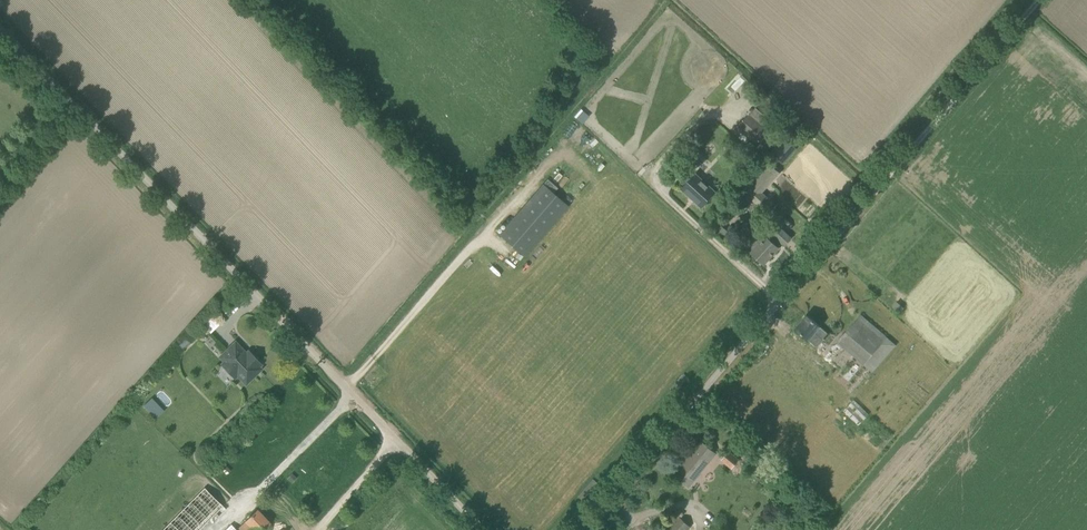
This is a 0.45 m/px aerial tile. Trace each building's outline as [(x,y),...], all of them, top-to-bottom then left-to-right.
[(767,129),(765,128),(750,115),(739,127),(756,141),(767,129)] [(770,167),(761,177),(769,184),(778,174),(780,173),(771,165),(771,166),(770,167)] [(716,192),(695,174),(682,189),(702,207),(716,192)] [(543,184),(499,234),(524,257),(568,206),(543,184)] [(759,205),(767,197),(753,185),(746,193),(759,205)] [(776,245),(780,241),(785,246),(792,237),(777,223),(770,231),(771,232),(762,242),(760,241),(755,241),(752,244),(752,249),(754,250),(752,252),(764,264),(779,248),(776,245)] [(837,341),(864,364),(873,372),(896,346),(860,314),(837,341)] [(796,329),(808,339),(817,347),(829,334),(819,326),(820,325),(808,315),(796,329)] [(210,347),(216,342),(208,334),(202,339),(210,347)] [(246,383),(260,369),(258,366),(261,363),(249,351),(246,354),(235,343),(221,357),(225,361),(222,365),(234,377),(237,374),(246,383)] [(151,396),(143,405),(156,417),(164,409),(151,396)] [(855,399),(844,409),(858,424),(869,414),(855,399)] [(704,469),(716,454),(702,442),(675,475),(689,486),(696,478),(704,469)] [(732,467),(738,460),(729,452),(723,460),(732,467)] [(223,506),(204,487),(164,528),(165,529),(199,529),(216,513),(219,516),(226,509),(223,506)] [(269,522),(257,510),(244,523),(245,523),(238,529),(262,529),(269,522)] [(690,527),(680,518),(669,529),(687,529),(690,527)]
